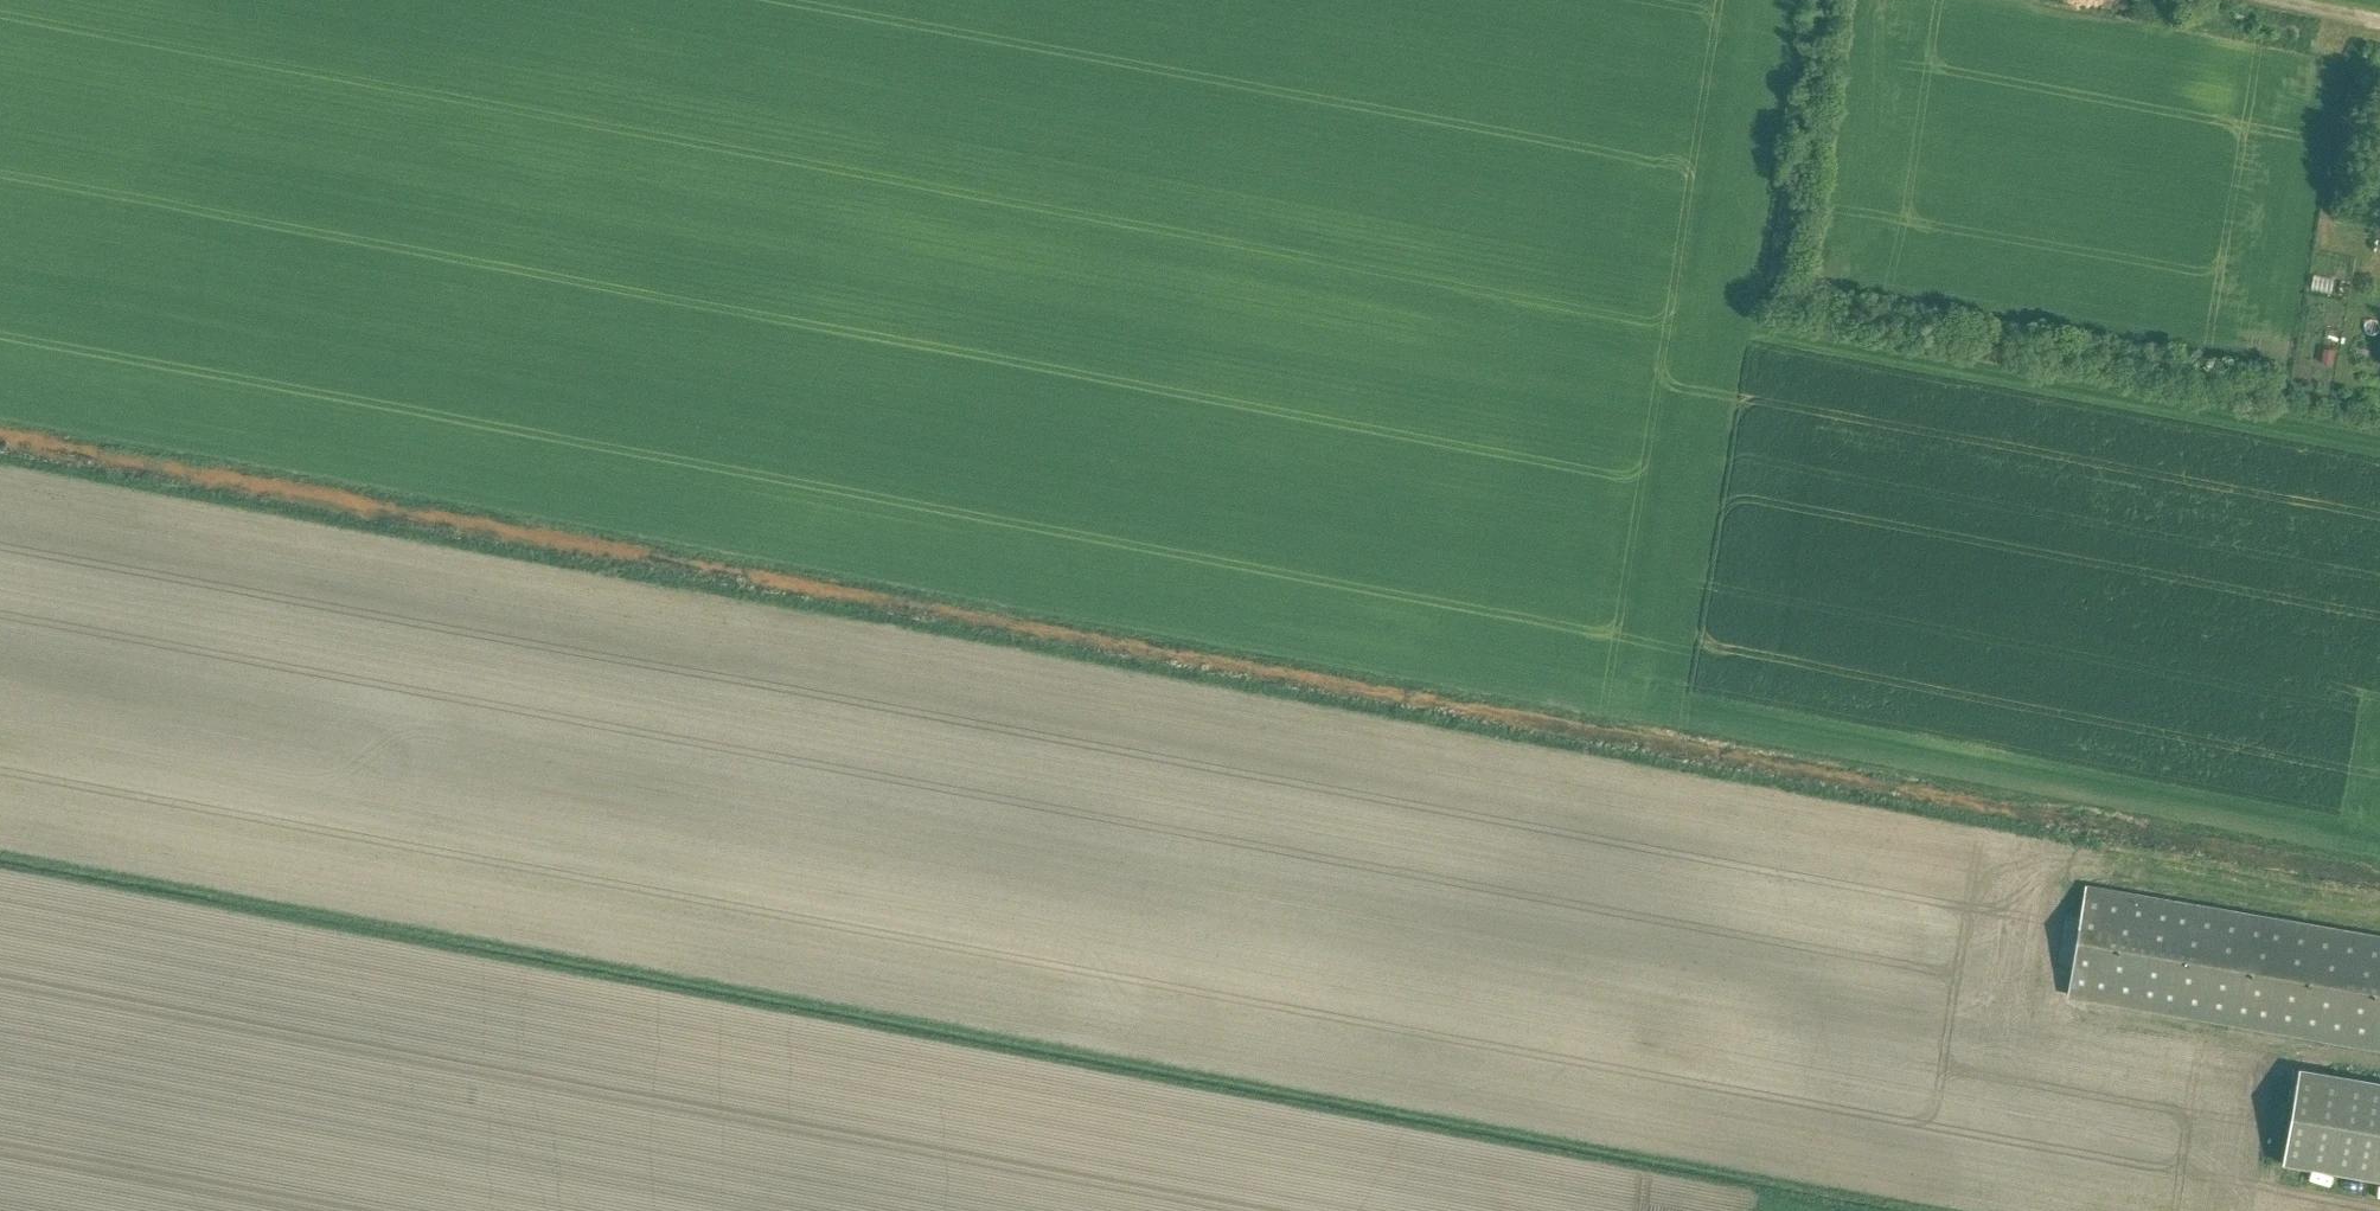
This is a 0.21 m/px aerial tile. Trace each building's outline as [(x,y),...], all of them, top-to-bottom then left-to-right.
[(2086,881),(2080,914),(2065,911),(2057,960),(2073,963),(2067,996),(2379,1050),(2379,932),(2086,881)] [(2301,1068),(2285,1163),(2379,1179),(2379,1081),(2301,1068)]
